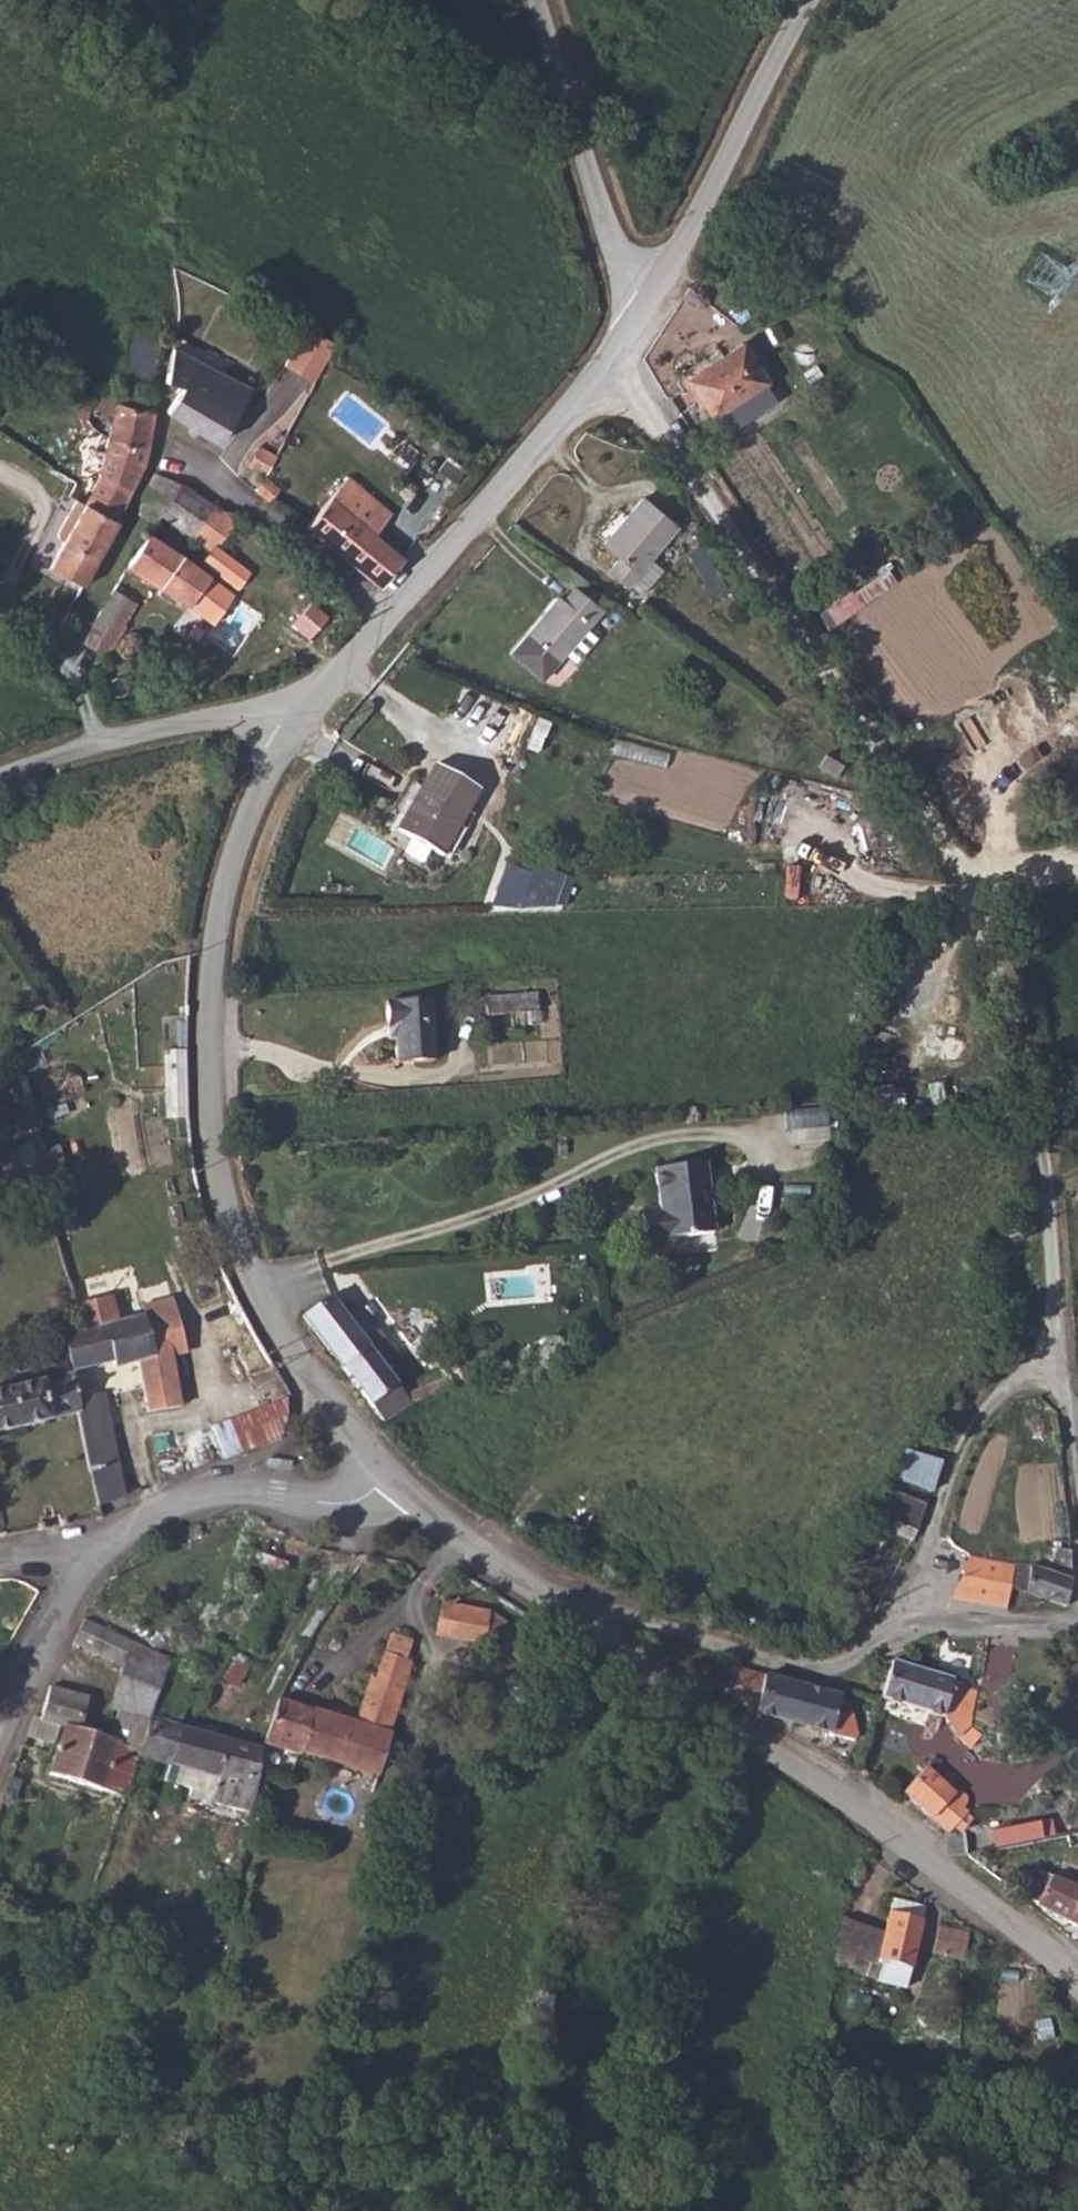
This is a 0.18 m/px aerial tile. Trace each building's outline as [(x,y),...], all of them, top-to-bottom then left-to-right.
[(130,329),(117,390),(151,385),(154,333),(130,329)] [(330,344),(303,330),(299,338),(283,369),(310,383),(315,375),(330,344)] [(230,371),(173,350),(164,382),(180,388),(167,412),(218,441),(251,387),(230,371)] [(767,386),(741,350),(721,361),(722,365),(689,388),(712,423),(767,386)] [(154,413),(149,411),(116,406),(99,397),(92,413),(110,424),(106,439),(145,448),(154,413)] [(145,448),(106,439),(97,476),(100,478),(129,490),(142,463),(145,448)] [(276,457),(271,454),(258,446),(246,465),(264,477),(276,457)] [(193,538),(212,508),(181,484),(153,474),(142,496),(163,504),(159,514),(193,538)] [(256,492),(270,502),(280,489),(264,477),(256,492)] [(379,589),(404,561),(373,535),(391,513),(347,477),(328,499),(305,527),(379,589)] [(100,478),(92,492),(86,506),(114,521),(129,490),(100,478)] [(92,492),(84,485),(76,499),(86,506),(92,492)] [(163,504),(142,496),(137,515),(154,521),(159,514),(163,504)] [(86,506),(76,499),(68,516),(76,521),(86,506)] [(644,500),(600,540),(615,557),(604,566),(619,584),(676,534),(644,500)] [(82,590),(95,565),(117,522),(114,521),(86,506),(76,521),(68,516),(58,533),(60,537),(65,541),(50,569),(82,590)] [(215,546),(236,516),(212,508),(193,538),(210,549),(200,561),(236,589),(248,573),(215,546)] [(247,607),(232,595),(188,561),(146,535),(127,569),(188,605),(207,621),(213,625),(222,615),(234,624),(247,607)] [(735,582),(710,557),(697,569),(722,594),(735,582)] [(887,562),(820,611),(832,627),(899,578),(887,562)] [(493,635),(521,666),(546,645),(555,655),(579,634),(571,622),(587,609),(564,581),(552,591),(548,588),(493,635)] [(84,645),(99,653),(108,656),(136,603),(114,590),(84,645)] [(327,618),(309,602),(292,625),(310,639),(327,618)] [(440,852),(462,812),(416,788),(395,829),(440,852)] [(560,878),(506,859),(488,905),(550,906),(560,878)] [(526,996),(477,998),(478,1016),(527,1012),(526,996)] [(421,1002),(374,1004),(375,1029),(385,1029),(388,1065),(425,1061),(421,1002)] [(876,1083),(876,1116),(903,1116),(903,1084),(876,1083)] [(190,1133),(188,1100),(172,1101),(173,1134),(190,1133)] [(702,1161),(652,1164),(654,1210),(637,1210),(638,1235),(707,1230),(702,1161)] [(99,1505),(126,1496),(98,1363),(114,1360),(115,1365),(137,1361),(147,1412),(179,1406),(160,1308),(139,1312),(140,1317),(115,1322),(110,1296),(76,1304),(82,1331),(62,1336),(70,1375),(77,1412),(92,1487),(96,1486),(99,1505)] [(328,1296),(302,1316),(380,1423),(409,1403),(452,1386),(448,1378),(403,1395),(380,1364),(395,1354),(378,1331),(362,1342),(328,1296)] [(184,1405),(164,1307),(160,1308),(178,1395),(179,1406),(184,1405)] [(37,1422),(77,1412),(70,1375),(43,1382),(17,1389),(0,1392),(0,1432),(37,1422)] [(232,1420),(243,1453),(282,1438),(288,1420),(289,1411),(287,1400),(232,1420)] [(907,1445),(897,1477),(933,1489),(943,1457),(907,1445)] [(892,1489),(881,1515),(916,1530),(925,1504),(892,1489)] [(1074,1563),(1073,1549),(1050,1544),(1043,1571),(1031,1565),(1013,1566),(1009,1586),(1066,1607),(1074,1563)] [(1006,1608),(1009,1586),(1013,1566),(994,1561),(970,1556),(953,1601),(1006,1608)] [(490,1611),(442,1602),(436,1634),(484,1643),(490,1611)] [(490,1611),(484,1643),(523,1669),(540,1644),(490,1611)] [(132,1643),(84,1620),(73,1642),(121,1666),(125,1668),(132,1643)] [(302,1747),(370,1768),(377,1770),(413,1662),(407,1659),(414,1640),(395,1633),(380,1679),(371,1678),(357,1723),(278,1700),(265,1743),(301,1753),(302,1747)] [(124,1795),(138,1752),(166,1664),(168,1659),(132,1643),(125,1668),(121,1666),(111,1707),(119,1710),(113,1729),(109,1740),(115,1742),(102,1789),(124,1795)] [(215,1674),(214,1678),(235,1684),(255,1658),(233,1650),(222,1666),(215,1674)] [(891,1661),(880,1697),(943,1716),(946,1705),(971,1713),(977,1694),(950,1686),(953,1679),(891,1661)] [(170,1762),(183,1724),(178,1723),(187,1697),(207,1701),(214,1678),(215,1674),(191,1666),(190,1670),(166,1664),(138,1752),(170,1762)] [(755,1712),(793,1723),(802,1685),(775,1678),(734,1667),(726,1693),(755,1712)] [(89,1698),(50,1685),(39,1716),(33,1714),(25,1734),(52,1743),(59,1723),(65,1724),(50,1772),(84,1782),(102,1789),(115,1742),(109,1740),(96,1736),(78,1730),(89,1698)] [(802,1685),(793,1723),(830,1732),(829,1735),(855,1741),(858,1736),(847,1700),(839,1698),(840,1695),(802,1685)] [(967,1725),(971,1713),(946,1705),(943,1716),(965,1753),(979,1745),(967,1725)] [(206,1790),(244,1800),(258,1745),(183,1724),(170,1762),(211,1774),(206,1790)] [(96,1736),(109,1740),(113,1729),(101,1725),(96,1736)] [(242,1808),(244,1800),(206,1790),(211,1774),(170,1762),(164,1779),(181,1784),(191,1786),(189,1793),(242,1808)] [(951,1790),(922,1766),(903,1791),(949,1832),(964,1811),(959,1807),(965,1803),(966,1798),(965,1794),(962,1790),(956,1788),(951,1790)] [(179,1790),(189,1793),(191,1786),(181,1784),(179,1790)] [(1044,1840),(1043,1819),(992,1822),(993,1843),(1044,1840)] [(1039,1869),(1032,1884),(1045,1890),(1037,1903),(1077,1925),(1077,1890),(1039,1869)] [(893,1899),(883,1937),(873,1957),(846,1943),(838,1963),(863,1972),(874,1978),(906,1986),(923,1920),(926,1904),(893,1899)] [(843,1916),(834,1938),(846,1943),(873,1957),(883,1937),(843,1916)] [(927,1950),(962,1956),(968,1931),(933,1923),(927,1950)]
